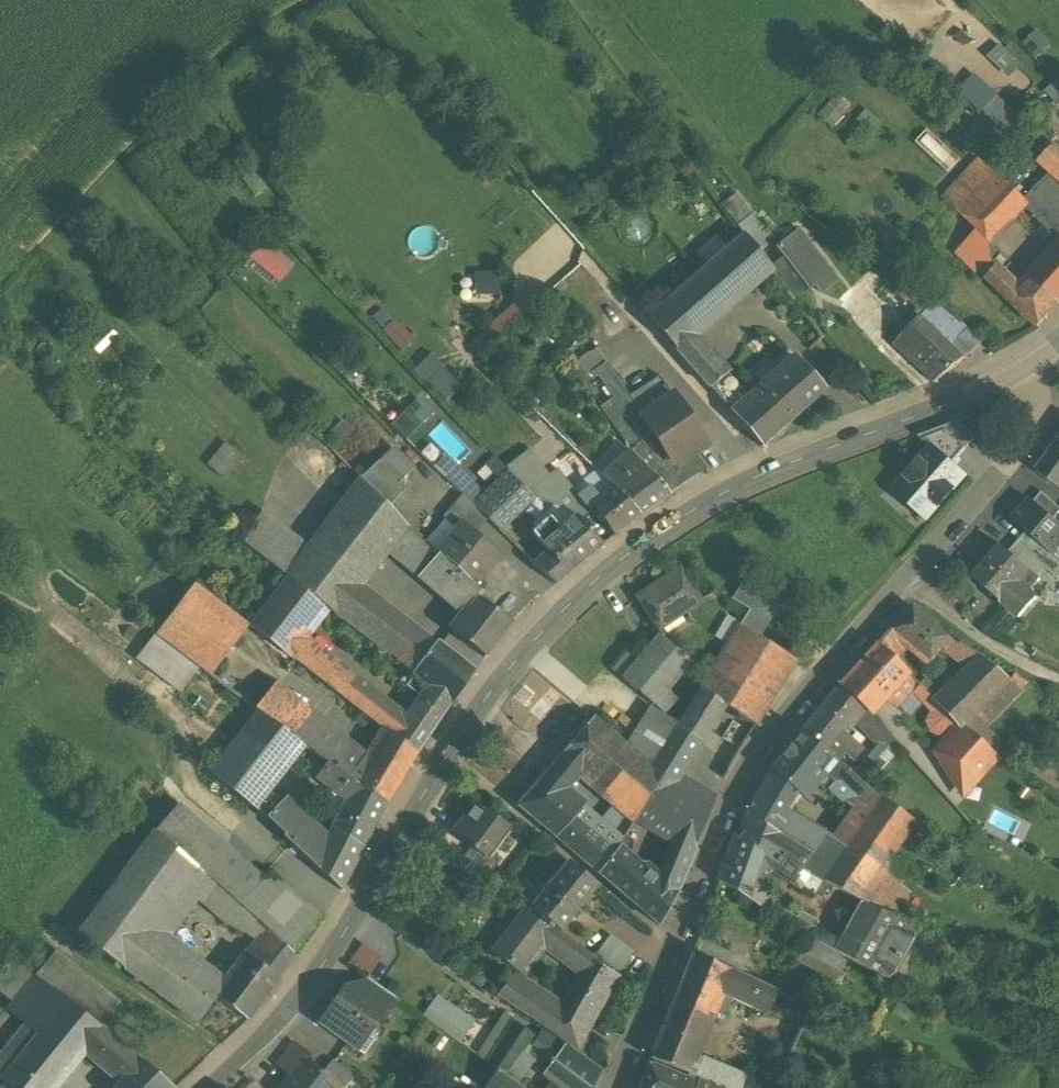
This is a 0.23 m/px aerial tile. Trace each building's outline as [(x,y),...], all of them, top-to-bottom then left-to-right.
[(1035,29),(1022,41),(1035,55),(1048,42),(1035,29)] [(998,43),(985,57),(1009,77),(1021,63),(998,43)] [(973,72),(957,90),(1001,131),(1017,113),(973,72)] [(818,114),(832,127),(848,110),(834,97),(818,114)] [(879,121),(868,111),(857,123),(868,133),(879,121)] [(1055,148),(1039,162),(1058,181),(1058,152),(1055,148)] [(981,161),(944,199),(956,211),(994,173),(981,161)] [(1024,200),(994,173),(956,211),(971,225),(972,224),(989,240),(1022,205),(1025,201),(1024,200)] [(1024,200),(1025,201),(1022,205),(1039,221),(1039,222),(1058,242),(1058,185),(1049,174),(1024,200)] [(770,235),(734,194),(720,207),(745,236),(760,253),(768,247),(763,241),(770,235)] [(799,232),(777,248),(785,258),(771,269),(794,301),(814,286),(821,295),(837,283),(799,232)] [(745,236),(648,318),(676,351),(692,337),(771,269),(760,253),(745,236)] [(248,255),(278,282),(294,265),(264,237),(248,255)] [(1057,304),(1031,279),(1021,291),(970,242),(958,254),(1037,328),(1057,304)] [(1031,279),(1057,304),(1058,302),(1058,248),(1031,279)] [(498,293),(497,270),(473,271),(474,294),(498,293)] [(961,325),(944,312),(929,298),(907,322),(912,327),(921,317),(965,359),(968,357),(984,341),(976,334),(962,324),(961,325)] [(494,318),(501,326),(518,312),(512,304),(494,318)] [(401,349),(414,337),(393,317),(381,330),(401,349)] [(965,359),(921,317),(912,327),(894,345),(934,383),(965,359)] [(726,374),(692,337),(676,351),(709,388),(726,374)] [(430,352),(413,369),(444,400),(461,384),(430,352)] [(749,400),(733,415),(762,448),(825,391),(796,359),(749,400)] [(629,398),(605,362),(591,372),(594,377),(599,375),(642,440),(664,472),(672,465),(639,418),(641,417),(629,398)] [(749,400),(726,374),(709,388),(733,415),(749,400)] [(659,376),(629,398),(641,417),(670,396),(659,376)] [(404,439),(433,411),(418,396),(389,424),(404,439)] [(704,444),(670,396),(641,417),(639,418),(672,465),(692,452),(704,444)] [(958,422),(921,436),(931,445),(952,463),(977,438),(958,422)] [(1035,471),(1058,488),(1058,439),(1035,471)] [(672,465),(664,472),(642,440),(629,452),(645,469),(645,470),(668,495),(669,494),(695,476),(689,468),(698,461),(692,452),(672,465)] [(242,458),(225,445),(207,466),(224,480),(242,458)] [(891,491),(927,523),(968,477),(952,463),(931,445),(891,491)] [(392,450),(378,463),(397,483),(407,473),(406,465),(392,450)] [(628,452),(603,477),(613,487),(641,516),(642,516),(651,510),(651,511),(657,508),(656,506),(670,497),(669,494),(668,495),(645,470),(645,469),(629,452),(628,452)] [(510,473),(494,457),(486,465),(500,480),(510,473)] [(470,484),(449,462),(447,463),(442,458),(433,467),(461,494),(470,484)] [(528,458),(510,473),(515,478),(526,489),(543,476),(528,458)] [(378,463),(360,479),(387,506),(404,489),(397,483),(378,463)] [(559,470),(529,493),(531,494),(536,497),(546,502),(570,484),(559,470)] [(510,473),(500,480),(484,496),(490,502),(494,497),(515,478),(510,473)] [(515,478),(494,497),(490,502),(480,513),(495,526),(523,501),(531,494),(529,493),(526,489),(515,478)] [(304,552),(286,577),(289,579),(325,607),(337,616),(360,587),(389,550),(407,527),(387,506),(360,479),(304,552)] [(484,496),(470,484),(461,494),(480,513),(490,502),(484,496)] [(570,484),(546,502),(577,517),(580,520),(590,513),(578,498),(580,497),(570,484)] [(599,498),(590,505),(594,510),(614,536),(641,516),(613,487),(599,498)] [(580,497),(578,498),(590,513),(594,510),(590,505),(599,498),(592,488),(580,497)] [(1042,493),(1033,503),(1053,520),(1058,513),(1058,508),(1042,493)] [(531,494),(523,501),(527,505),(536,497),(531,494)] [(1031,501),(1013,521),(1026,533),(1053,556),(1058,549),(1058,525),(1053,520),(1033,503),(1031,501)] [(461,524),(449,514),(445,519),(457,529),(461,524)] [(304,552),(258,516),(240,541),(286,577),(304,552)] [(577,517),(560,530),(549,517),(531,533),(551,556),(537,567),(555,585),(585,560),(586,561),(590,557),(589,556),(602,545),(580,520),(577,517)] [(445,519),(424,543),(436,553),(457,529),(445,519)] [(500,556),(462,523),(461,524),(457,529),(436,553),(474,586),(500,556)] [(407,527),(389,550),(408,567),(426,548),(407,527)] [(1026,533),(1018,544),(1045,568),(1057,579),(1058,577),(1058,561),(1053,556),(1026,533)] [(1045,568),(1018,544),(1011,553),(1037,577),(1045,568)] [(1011,553),(1004,547),(975,579),(1019,619),(1037,599),(1030,593),(1041,580),(1037,577),(1011,553)] [(435,558),(426,548),(408,567),(420,576),(435,558)] [(480,597),(435,558),(420,576),(465,614),(477,599),(478,600),(480,597)] [(679,569),(636,597),(658,630),(700,602),(679,569)] [(325,607),(289,579),(252,629),(287,656),(302,636),(325,607)] [(194,585),(155,636),(210,677),(232,649),(249,627),(194,585)] [(771,605),(741,586),(732,599),(749,610),(740,626),(753,634),(771,605)] [(360,587),(337,616),(365,638),(388,609),(360,587)] [(465,614),(450,632),(485,658),(497,643),(498,644),(501,639),(500,639),(511,624),(478,600),(477,599),(465,614)] [(948,637),(911,608),(891,630),(908,644),(929,662),(944,644),(949,638),(948,637)] [(434,644),(388,609),(365,638),(385,654),(387,652),(414,673),(437,644),(435,643),(434,644)] [(740,626),(700,689),(756,724),(796,661),(753,634),(740,626)] [(908,644),(891,630),(877,645),(893,660),(908,644)] [(210,677),(155,636),(141,654),(215,709),(229,691),(210,677)] [(345,670),(302,636),(287,656),(330,689),(345,670)] [(961,645),(949,636),(948,637),(949,638),(944,644),(950,649),(948,651),(952,655),(961,645)] [(641,661),(624,682),(663,715),(676,699),(665,690),(689,661),(661,637),(641,661)] [(474,673),(437,644),(414,673),(387,652),(385,654),(378,664),(421,699),(408,718),(431,735),(452,703),(474,673)] [(961,645),(952,655),(966,667),(977,656),(962,644),(961,645)] [(877,645),(840,686),(862,707),(869,713),(884,696),(895,706),(915,685),(916,684),(906,672),(901,667),(893,660),(877,645)] [(232,649),(210,677),(229,691),(251,664),(232,649)] [(629,651),(612,671),(624,682),(641,661),(629,651)] [(942,692),(932,702),(931,704),(958,732),(959,730),(960,731),(1010,682),(977,656),(966,667),(942,692)] [(942,692),(926,678),(925,679),(905,662),(901,667),(906,672),(916,684),(915,685),(931,704),(932,702),(942,692)] [(251,664),(229,691),(255,710),(275,684),(251,664)] [(400,714),(345,670),(330,689),(386,733),(417,756),(431,735),(408,718),(401,713),(400,714)] [(312,712),(275,683),(275,684),(255,710),(259,712),(292,737),(312,712)] [(862,707),(840,686),(828,699),(852,719),(862,707)] [(756,724),(700,689),(677,725),(675,729),(700,743),(732,763),(756,724)] [(205,721),(195,764),(210,775),(259,712),(255,710),(229,691),(215,709),(205,721)] [(852,719),(828,699),(801,733),(825,752),(829,747),(852,719)] [(677,725),(649,708),(624,746),(628,749),(651,769),(676,729),(675,729),(677,725)] [(259,712),(210,775),(254,809),(278,779),(303,746),(292,737),(259,712)] [(363,760),(318,724),(322,719),(312,712),(292,737),(327,763),(348,779),(363,760)] [(891,737),(872,716),(860,728),(878,747),(891,737)] [(593,719),(546,774),(563,789),(579,771),(597,786),(628,749),(624,746),(593,719)] [(651,769),(650,771),(660,778),(673,785),(678,777),(700,743),(676,729),(651,769)] [(960,731),(959,730),(958,732),(938,755),(961,791),(993,757),(971,741),(960,731)] [(386,733),(368,764),(363,760),(348,779),(387,805),(417,756),(386,733)] [(825,752),(801,733),(770,772),(800,798),(823,769),(824,769),(832,758),(825,752)] [(891,737),(878,747),(867,759),(876,767),(880,771),(901,748),(891,737)] [(1018,754),(1001,742),(995,752),(1011,763),(1018,754)] [(839,755),(829,747),(825,752),(832,758),(833,756),(836,759),(839,755)] [(651,769),(628,749),(597,786),(619,805),(636,819),(660,778),(650,771),(651,769)] [(836,759),(833,756),(832,758),(824,769),(837,781),(830,789),(842,802),(861,782),(853,775),(836,759)] [(876,767),(867,759),(864,763),(872,771),(876,767)] [(387,805),(348,779),(327,763),(317,777),(318,778),(347,800),(340,814),(372,834),(382,814),(383,815),(385,810),(384,810),(387,805)] [(864,763),(853,775),(861,782),(862,783),(872,771),(864,763)] [(800,798),(770,772),(745,814),(774,831),(788,813),(800,798)] [(563,789),(546,774),(518,806),(556,838),(575,817),(584,807),(563,789)] [(716,799),(678,777),(673,785),(677,788),(652,829),(675,843),(693,854),(716,799)] [(660,778),(636,819),(652,829),(677,788),(673,785),(660,778)] [(364,848),(333,828),(326,841),(267,792),(255,808),(270,822),(271,820),(287,835),(285,837),(342,891),(364,848)] [(843,847),(819,880),(858,901),(889,857),(914,822),(878,797),(843,847)] [(506,827),(475,804),(452,834),(471,848),(483,857),(485,856),(506,827)] [(636,819),(619,805),(609,817),(628,832),(636,819)] [(262,881),(178,807),(156,832),(198,869),(240,906),(262,881)] [(824,835),(788,813),(774,831),(811,855),(824,835)] [(333,828),(364,848),(372,834),(340,814),(333,828)] [(789,844),(744,816),(732,849),(749,858),(752,853),(768,864),(773,868),(789,844)] [(575,817),(556,838),(599,874),(616,851),(575,817)] [(506,827),(485,856),(490,860),(510,830),(506,827)] [(156,832),(105,899),(151,932),(183,888),(198,869),(156,832)] [(811,855),(801,871),(819,880),(843,847),(824,835),(811,855)] [(631,845),(623,840),(618,849),(624,854),(631,845)] [(675,843),(656,881),(674,897),(693,854),(675,843)] [(483,857),(471,848),(462,859),(487,877),(497,865),(490,860),(485,856),(483,857)] [(624,854),(618,849),(616,851),(599,874),(660,926),(674,897),(656,881),(624,854)] [(749,858),(732,849),(719,882),(752,902),(768,864),(752,853),(749,858)] [(918,878),(889,857),(858,901),(860,902),(869,907),(889,917),(918,878)] [(569,862),(530,908),(560,932),(598,886),(569,862)] [(240,906),(198,869),(183,888),(223,923),(249,937),(257,943),(289,966),(295,957),(259,926),(260,924),(240,906)] [(262,881),(240,906),(260,924),(296,956),(321,920),(269,874),(262,881)] [(918,878),(889,917),(902,923),(929,885),(918,878)] [(151,932),(105,899),(77,935),(95,948),(93,951),(97,955),(99,952),(116,964),(114,967),(118,970),(120,967),(135,979),(133,982),(138,985),(140,982),(197,1025),(216,999),(215,998),(223,987),(151,932)] [(860,902),(833,950),(842,955),(869,907),(860,902)] [(869,907),(842,955),(848,959),(882,978),(889,981),(918,930),(902,923),(889,917),(869,907)] [(526,909),(492,953),(519,973),(542,942),(552,929),(526,909)] [(594,961),(552,929),(542,942),(585,973),(592,964),(594,961)] [(610,935),(595,956),(621,975),(634,953),(610,935)] [(833,950),(810,938),(802,952),(840,974),(848,959),(842,955),(833,950)] [(289,966),(257,943),(248,956),(279,979),(289,966)] [(382,958),(362,945),(349,964),(368,978),(382,958)] [(121,1004),(55,953),(35,978),(68,1001),(101,1028),(121,1004)] [(730,970),(693,954),(685,974),(722,989),(730,970)] [(223,987),(215,998),(216,999),(247,1021),(279,979),(248,956),(223,987)] [(592,964),(585,973),(567,1004),(594,1021),(618,979),(592,964)] [(778,992),(730,970),(722,989),(720,993),(731,998),(767,1015),(774,1001),(778,992)] [(722,989),(685,974),(671,1009),(708,1024),(709,1022),(708,1021),(712,1011),(720,993),(722,989)] [(35,978),(0,1021),(0,1033),(26,1053),(68,1001),(35,978)] [(399,1001),(369,980),(357,997),(356,998),(382,1016),(381,1017),(385,1020),(399,1001)] [(594,1021),(567,1004),(559,1018),(549,1011),(551,1008),(511,981),(498,998),(576,1051),(594,1021)] [(345,989),(339,998),(340,998),(323,1023),(354,1046),(362,1034),(367,1037),(381,1017),(382,1016),(356,998),(357,997),(345,989)] [(812,1007),(778,992),(774,1001),(782,1005),(780,1010),(805,1022),(812,1007)] [(731,998),(720,993),(712,1011),(723,1016),(731,998)] [(472,1026),(435,999),(422,1017),(459,1044),(472,1026)] [(2,1083),(9,1087),(51,1087),(82,1050),(101,1028),(68,1001),(26,1053),(2,1083)] [(708,1024),(671,1009),(650,1060),(687,1075),(695,1057),(708,1024)] [(505,1014),(477,1057),(488,1064),(512,1025),(513,1025),(516,1021),(505,1014)] [(512,1025),(488,1064),(497,1071),(510,1080),(518,1068),(513,1065),(530,1038),(513,1025),(512,1025)] [(140,1061),(101,1028),(82,1050),(121,1083),(140,1061)] [(564,1047),(541,1032),(531,1046),(552,1062),(564,1047)] [(295,1046),(277,1067),(289,1078),(305,1060),(308,1056),(295,1046)] [(838,1056),(813,1046),(806,1062),(832,1072),(838,1056)] [(564,1047),(552,1062),(546,1071),(570,1087),(592,1087),(601,1073),(564,1047)] [(695,1057),(687,1075),(720,1087),(743,1087),(746,1079),(695,1057)] [(281,1087),(338,1087),(305,1060),(289,1078),(281,1087)] [(116,1087),(172,1087),(140,1061),(121,1083),(116,1087)] [(648,1065),(639,1087),(696,1087),(696,1086),(648,1065)] [(497,1071),(484,1087),(521,1087),(510,1080),(497,1071)]
